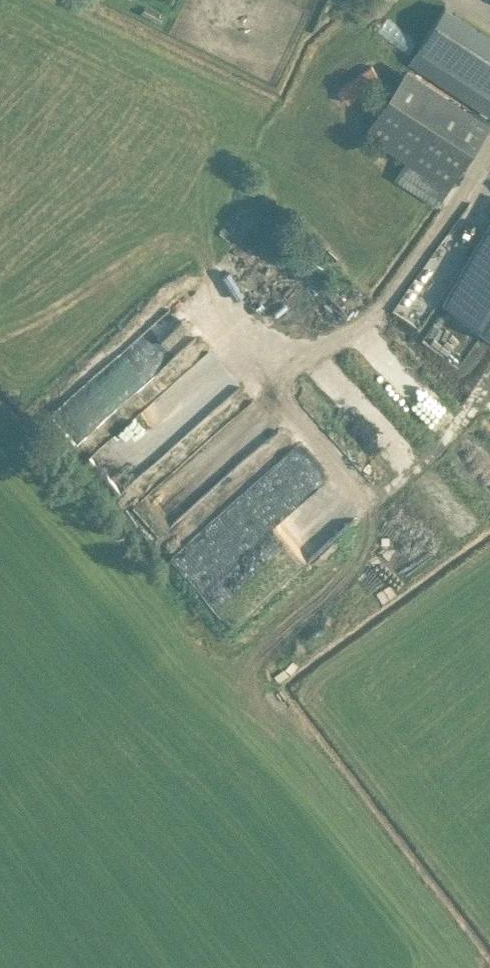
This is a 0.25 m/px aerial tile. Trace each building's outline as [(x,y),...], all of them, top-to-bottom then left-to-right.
[(411,60),(489,111),(489,35),(446,6),(411,60)] [(349,101),(382,78),(373,65),(339,88),(349,101)] [(489,126),(489,120),(408,66),(365,132),(449,188),(489,126)] [(445,301),(489,327),(489,224),(487,229),(467,264),(445,301)] [(189,482),(149,520),(168,540),(209,502),(189,482)]
